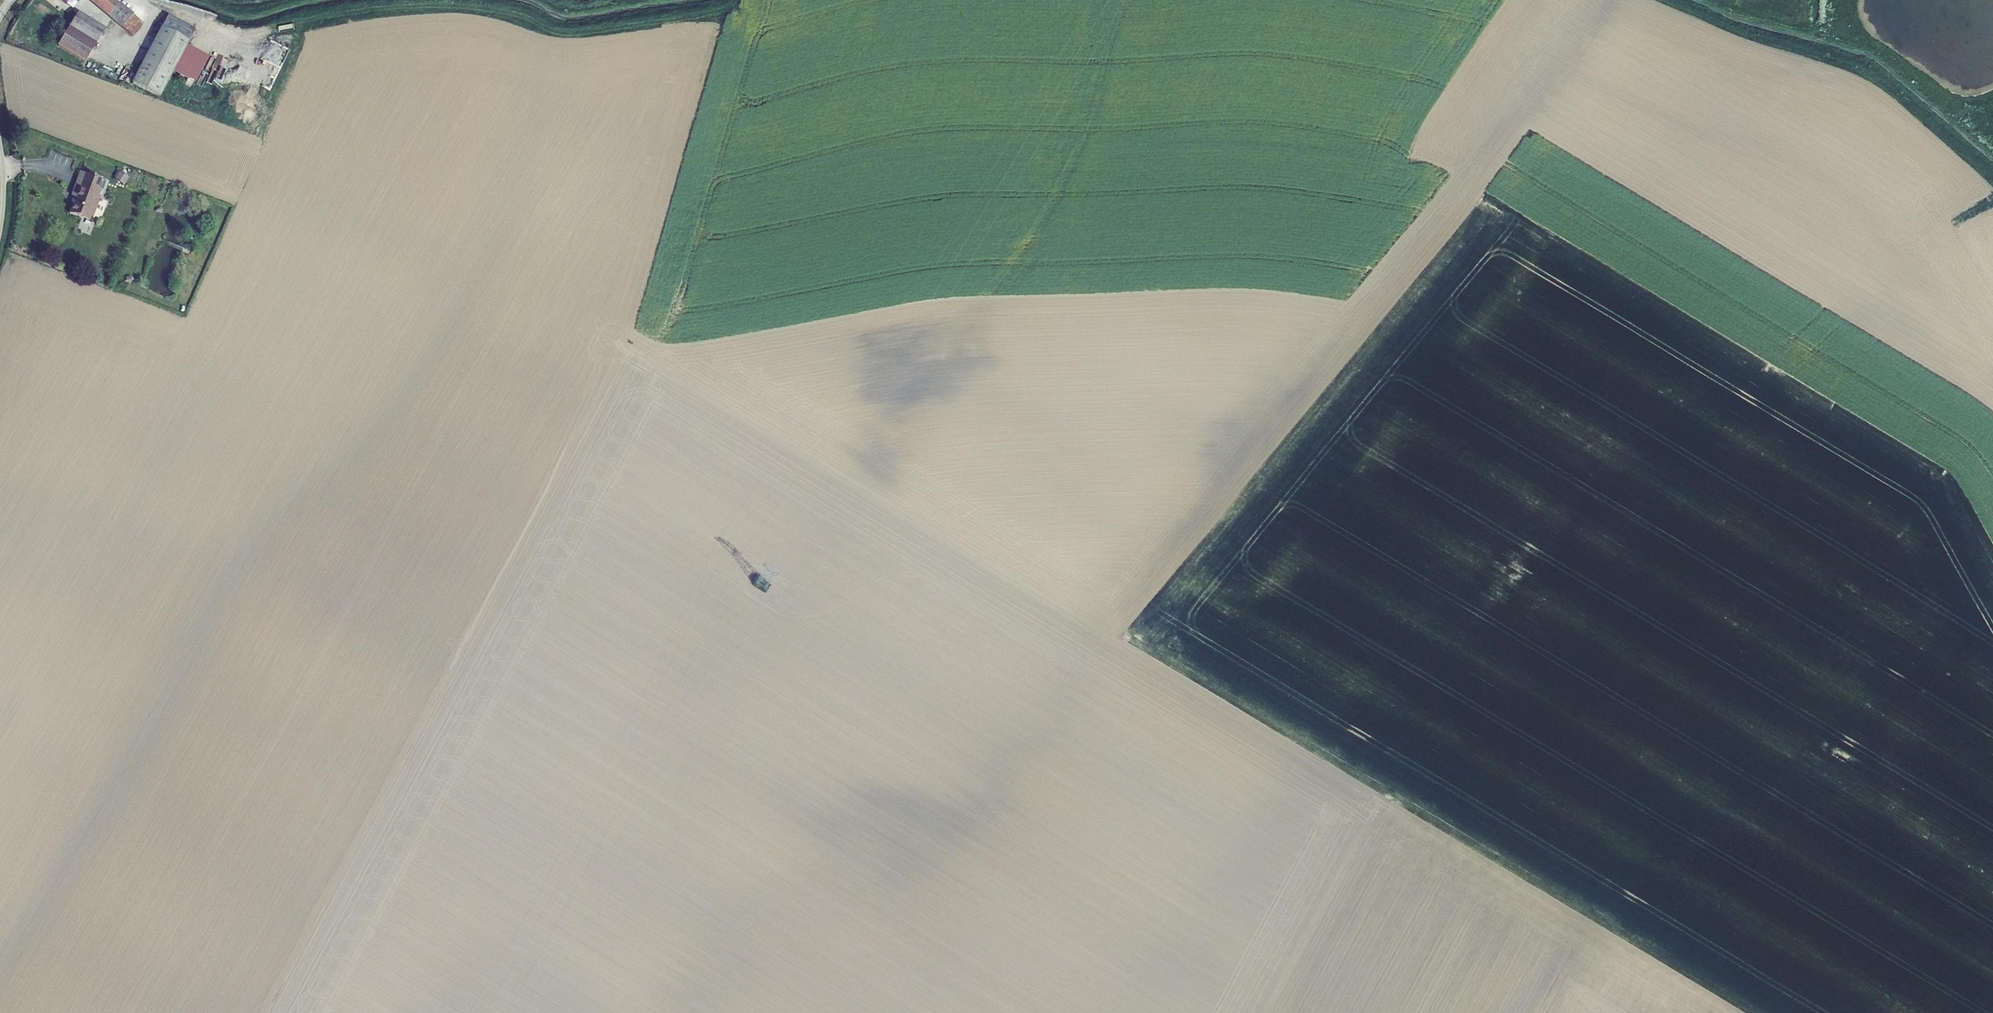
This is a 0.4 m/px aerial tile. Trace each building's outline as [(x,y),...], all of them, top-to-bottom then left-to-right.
[(121,29),(122,28),(133,15),(134,15),(120,3),(119,4),(114,0),(87,0),(121,29)] [(78,13),(57,46),(85,63),(105,30),(78,13)] [(133,15),(122,28),(132,37),(143,24),(133,15)] [(168,15),(162,28),(189,42),(195,30),(168,15)] [(161,27),(131,85),(160,99),(173,74),(187,47),(190,43),(189,42),(162,28),(161,27)] [(209,58),(187,47),(173,74),(195,85),(209,58)] [(80,172),(71,196),(73,197),(75,198),(72,206),(69,214),(89,222),(91,218),(93,218),(100,198),(99,197),(101,190),(98,189),(101,181),(80,172)] [(129,178),(120,172),(119,173),(116,178),(115,180),(124,186),(129,178)]
